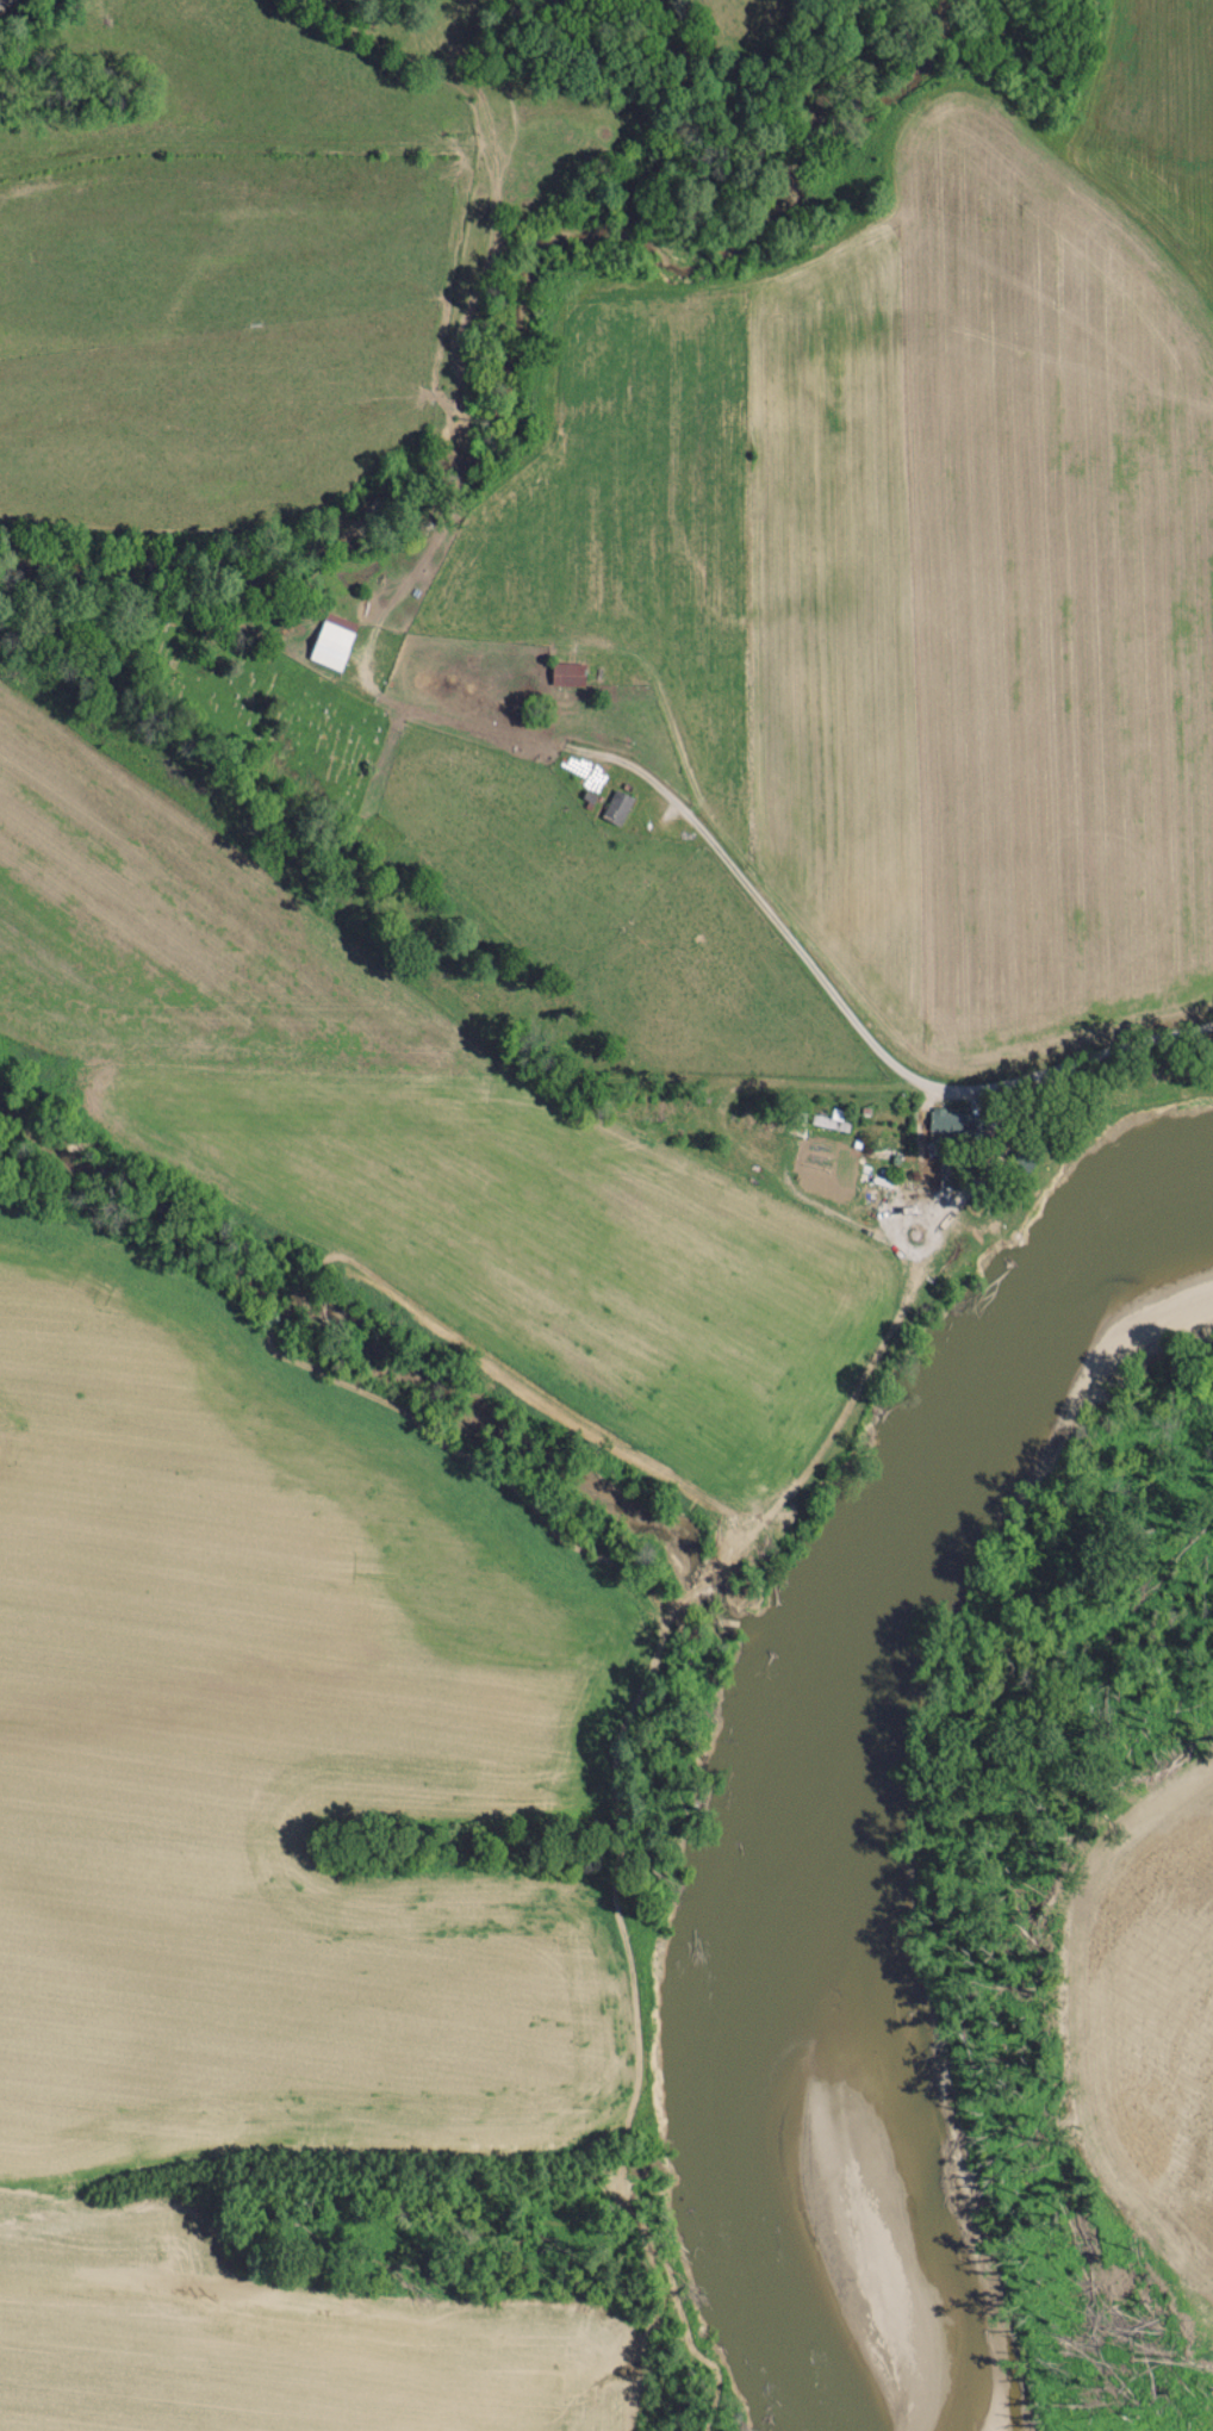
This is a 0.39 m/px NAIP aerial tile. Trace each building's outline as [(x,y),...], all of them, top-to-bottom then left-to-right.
[(310,661),(343,670),(356,621),(324,612),(310,661)] [(584,663),(552,662),(551,685),(584,686),(584,663)] [(633,798),(615,789),(602,817),(620,826),(633,798)] [(932,1132),(981,1134),(982,1112),(943,1111),(943,1107),(933,1106),(932,1132)]
